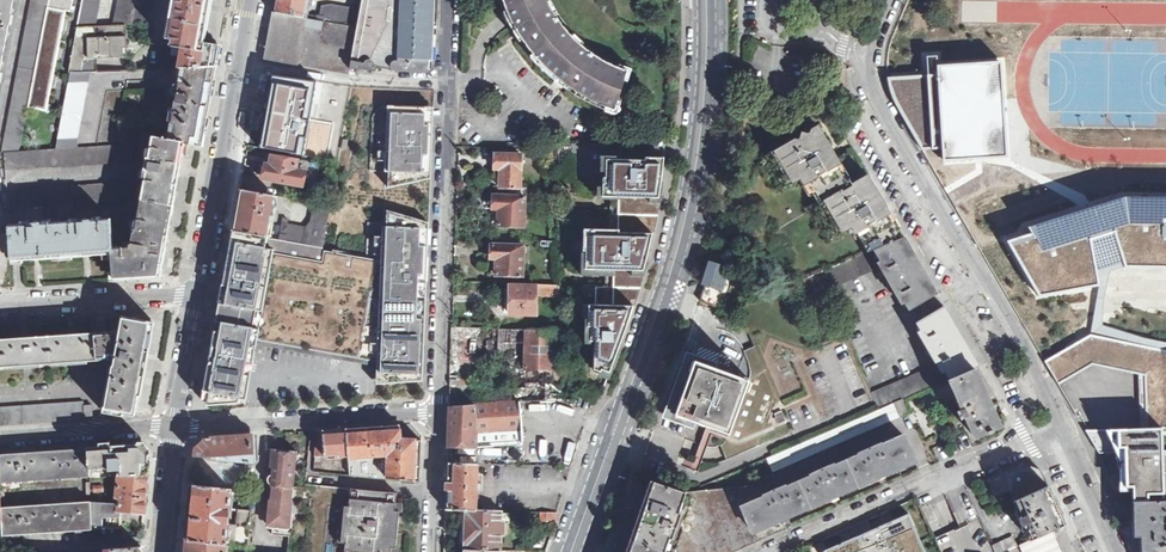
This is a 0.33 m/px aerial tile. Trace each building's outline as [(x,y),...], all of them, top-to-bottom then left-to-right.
[(8,25),(10,25),(12,16),(10,16),(13,0),(0,0),(0,70),(8,25)] [(20,150),(28,109),(49,0),(31,0),(2,152),(4,152),(20,150)] [(28,109),(47,112),(67,13),(70,13),(71,2),(75,2),(75,0),(49,0),(28,109)] [(96,26),(101,0),(84,0),(79,27),(96,26)] [(151,24),(155,0),(118,0),(114,25),(126,25),(151,24)] [(175,40),(173,46),(184,48),(180,69),(217,67),(220,47),(203,44),(204,37),(210,0),(176,0),(169,38),(175,40)] [(314,20),(315,16),(310,15),(312,0),(275,0),(272,12),(314,20)] [(315,16),(314,20),(357,29),(362,0),(358,0),(357,5),(348,8),(333,5),(327,6),(323,6),(323,7),(321,17),(315,16)] [(357,29),(351,60),(349,69),(371,69),(373,69),(375,69),(376,66),(398,70),(402,71),(428,72),(435,67),(438,0),(362,0),(357,29)] [(616,114),(620,103),(617,102),(624,81),(627,82),(632,71),(618,64),(617,66),(607,62),(597,57),(580,45),(582,42),(572,34),(570,36),(561,27),(553,14),(556,12),(550,0),(547,1),(546,0),(491,0),(497,15),(503,12),(506,19),(507,19),(510,26),(513,34),(519,41),(522,39),(525,42),(533,53),(529,56),(533,61),(544,72),(551,79),(558,84),(563,89),(566,84),(580,93),(604,105),(603,110),(616,114)] [(351,60),(357,29),(314,20),(272,12),(267,41),(263,59),(348,74),(349,69),(351,60)] [(72,73),(84,72),(87,57),(89,57),(130,57),(127,36),(126,25),(114,25),(96,26),(79,27),(77,34),(70,73),(72,73)] [(1005,138),(1003,104),(1001,62),(938,66),(944,160),(1006,156),(1005,138)] [(215,75),(217,67),(180,69),(179,78),(178,84),(174,84),(172,94),(178,95),(175,113),(169,111),(167,121),(170,122),(167,140),(184,144),(202,147),(209,107),(215,75)] [(1165,106),(1165,68),(1094,72),(1097,110),(1165,106)] [(57,148),(116,145),(130,71),(84,72),(72,73),(57,148)] [(338,89),(271,78),(260,148),(327,159),(338,89)] [(433,108),(392,107),(388,189),(431,179),(433,108)] [(798,188),(806,184),(814,198),(819,195),(841,237),(854,230),(857,236),(864,232),(876,253),(904,238),(899,229),(896,229),(865,178),(852,187),(817,128),(812,134),(801,132),(800,139),(778,151),(798,188)] [(151,137),(163,139),(163,135),(138,130),(136,139),(150,144),(151,137)] [(180,168),(184,144),(167,140),(163,139),(151,137),(150,144),(140,199),(173,205),(180,168)] [(350,140),(343,140),(342,150),(349,151),(350,140)] [(6,170),(132,161),(135,143),(116,145),(57,148),(20,150),(4,152),(5,164),(6,170)] [(498,155),(497,155),(496,174),(501,174),(501,191),(527,191),(527,156),(498,155)] [(263,178),(303,186),(306,171),(310,172),(312,165),(307,165),(307,163),(268,156),(266,166),(261,166),(259,176),(263,177),(263,178)] [(657,197),(661,161),(644,161),(644,163),(620,163),(620,160),(604,159),(604,178),(601,178),(600,197),(612,197),(612,215),(608,215),(608,233),(581,232),(581,251),(584,251),(583,269),(612,270),(611,287),(593,287),(593,304),(586,304),(586,327),(588,327),(588,342),(592,342),(592,370),(598,372),(599,369),(607,372),(629,314),(631,305),(641,270),(649,234),(657,197)] [(1068,191),(1067,173),(993,177),(994,195),(1068,191)] [(121,200),(130,199),(134,182),(120,183),(121,200)] [(272,195),(274,188),(241,182),(236,211),(232,231),(268,237),(271,217),(274,218),(276,206),(273,205),(275,195),(272,195)] [(121,200),(120,183),(19,189),(21,207),(45,205),(75,203),(121,200)] [(1007,241),(1041,296),(1101,284),(1099,274),(1130,266),(1165,267),(1165,195),(1128,194),(1032,226),(1034,232),(1007,241)] [(530,196),(495,196),(494,213),(498,213),(498,231),(530,232),(530,196)] [(168,232),(173,205),(140,199),(131,249),(121,249),(112,250),(112,254),(114,278),(124,278),(124,280),(148,278),(148,276),(159,276),(160,269),(161,270),(168,232)] [(323,247),(331,206),(315,202),(311,220),(305,228),(286,224),(287,219),(283,219),(280,238),(323,247)] [(72,209),(75,209),(75,203),(45,205),(46,215),(72,213),(72,209)] [(221,294),(219,307),(215,332),(215,333),(215,336),(210,361),(208,371),(205,389),(204,391),(209,392),(208,399),(207,405),(240,403),(241,398),(244,382),(250,384),(251,377),(254,363),(248,362),(250,352),(251,347),(256,348),(257,340),(352,357),(359,358),(377,362),(377,363),(376,384),(423,381),(424,364),(424,349),(426,307),(428,252),(429,222),(385,208),(382,261),(380,261),(326,251),(323,247),(280,238),(268,237),(232,231),(230,246),(221,294)] [(88,256),(112,254),(112,250),(110,232),(109,219),(60,222),(63,257),(88,256)] [(37,259),(63,257),(60,222),(16,225),(9,225),(12,261),(18,260),(37,259)] [(112,250),(121,249),(119,232),(110,232),(112,250)] [(876,253),(882,265),(885,270),(882,272),(897,297),(900,296),(909,311),(937,295),(904,238),(876,253)] [(523,275),(524,247),(492,245),(491,259),(496,259),(495,275),(523,275)] [(882,265),(876,253),(804,281),(810,296),(882,265)] [(718,304),(728,267),(707,261),(700,285),(705,287),(702,300),(718,304)] [(536,315),(537,286),(511,286),(510,314),(536,315)] [(745,351),(737,375),(761,383),(743,438),(728,433),(726,443),(721,445),(727,460),(794,430),(798,439),(875,405),(870,394),(846,334),(812,347),(787,288),(738,308),(755,347),(750,349),(745,351)] [(922,340),(937,365),(947,382),(973,372),(978,366),(943,306),(916,322),(925,338),(922,340)] [(101,409),(135,415),(144,365),(152,322),(122,316),(119,331),(96,333),(97,360),(116,358),(115,367),(112,367),(111,369),(108,369),(101,409)] [(493,403),(524,401),(521,330),(453,327),(450,386),(458,385),(458,379),(487,380),(488,359),(498,359),(498,367),(503,367),(504,392),(492,393),(493,403)] [(521,330),(524,401),(573,398),(565,332),(541,331),(521,330)] [(96,333),(0,339),(0,366),(97,360),(96,333)] [(1045,361),(1115,489),(1138,492),(1165,491),(1165,349),(1093,334),(1045,361)] [(761,383),(737,375),(716,368),(717,363),(687,353),(665,416),(695,426),(696,423),(728,433),(743,438),(761,383)] [(901,399),(947,382),(937,365),(870,394),(875,405),(877,409),(901,399)] [(973,372),(947,382),(960,408),(956,410),(961,419),(965,417),(975,436),(998,424),(985,399),(973,372)] [(909,413),(901,399),(877,409),(767,457),(773,472),(909,413)] [(448,429),(448,447),(483,448),(528,444),(524,401),(493,403),(449,406),(448,429)] [(93,419),(92,405),(84,406),(84,402),(0,407),(0,425),(39,422),(93,419)] [(389,479),(420,482),(421,440),(401,439),(400,424),(348,428),(349,454),(349,459),(389,455),(389,479)] [(349,454),(348,428),(317,430),(315,457),(324,456),(325,457),(334,456),(334,458),(341,457),(341,455),(349,454)] [(196,448),(195,456),(245,462),(259,462),(258,451),(253,452),(253,434),(207,437),(196,448)] [(770,492),(742,505),(753,531),(782,519),(915,461),(902,437),(874,449),(872,446),(862,450),(865,454),(828,470),(826,467),(814,472),(816,476),(784,490),(782,486),(770,492)] [(563,459),(567,444),(546,439),(542,454),(563,459)] [(122,475),(149,474),(150,464),(151,453),(140,442),(88,446),(88,449),(89,467),(110,466),(110,469),(121,468),(122,475)] [(272,448),(270,470),(269,474),(268,475),(267,476),(266,478),(265,479),(266,481),(267,482),(268,483),(266,499),(269,499),(266,524),(273,524),(273,534),(290,536),(289,551),(307,551),(311,504),(293,501),(294,486),(298,487),(301,452),(272,448)] [(89,474),(89,472),(89,467),(88,449),(55,451),(21,453),(0,455),(0,463),(0,469),(1,476),(0,481),(89,474)] [(351,476),(389,479),(389,455),(349,459),(351,476)] [(468,509),(478,510),(478,491),(484,491),(484,484),(479,484),(479,463),(447,462),(446,485),(446,510),(468,510),(468,509)] [(1024,464),(987,480),(995,496),(1009,491),(1013,501),(1047,485),(1042,472),(1024,464)] [(120,502),(119,510),(121,510),(144,513),(145,502),(146,502),(149,474),(122,475),(120,476),(117,496),(120,497),(120,502)] [(654,482),(630,551),(685,551),(694,526),(683,521),(691,495),(686,493),(654,482)] [(307,485),(306,498),(312,498),(311,504),(307,551),(391,551),(391,547),(397,548),(400,511),(395,511),(397,493),(307,485)] [(1049,531),(1064,524),(1047,485),(1013,501),(1019,511),(1016,513),(1022,529),(1025,527),(1031,539),(1049,531)] [(206,487),(192,486),(189,515),(186,540),(238,545),(252,546),(253,535),(249,535),(251,510),(243,509),(241,524),(237,524),(236,540),(226,539),(230,500),(243,501),(244,492),(243,492),(206,487)] [(753,531),(742,505),(726,489),(686,493),(691,495),(683,521),(694,526),(685,551),(734,551),(759,541),(786,529),(782,522),(753,531)] [(1136,501),(1135,501),(1136,527),(1143,527),(1144,551),(1165,551),(1165,500),(1136,501)] [(119,510),(120,502),(91,503),(92,529),(119,527),(121,510),(119,510)] [(92,529),(91,503),(1,509),(2,522),(2,535),(92,529)] [(467,551),(501,551),(501,535),(505,534),(505,523),(510,523),(510,512),(502,512),(502,510),(478,510),(468,509),(468,510),(467,551)] [(541,520),(557,521),(557,512),(541,512),(541,520)] [(833,551),(926,551),(910,517),(833,551)] [(981,518),(935,539),(941,551),(996,551),(981,518)] [(1049,531),(1031,539),(1003,551),(1058,551),(1049,531)] [(238,545),(186,540),(185,551),(237,551),(238,545)]
